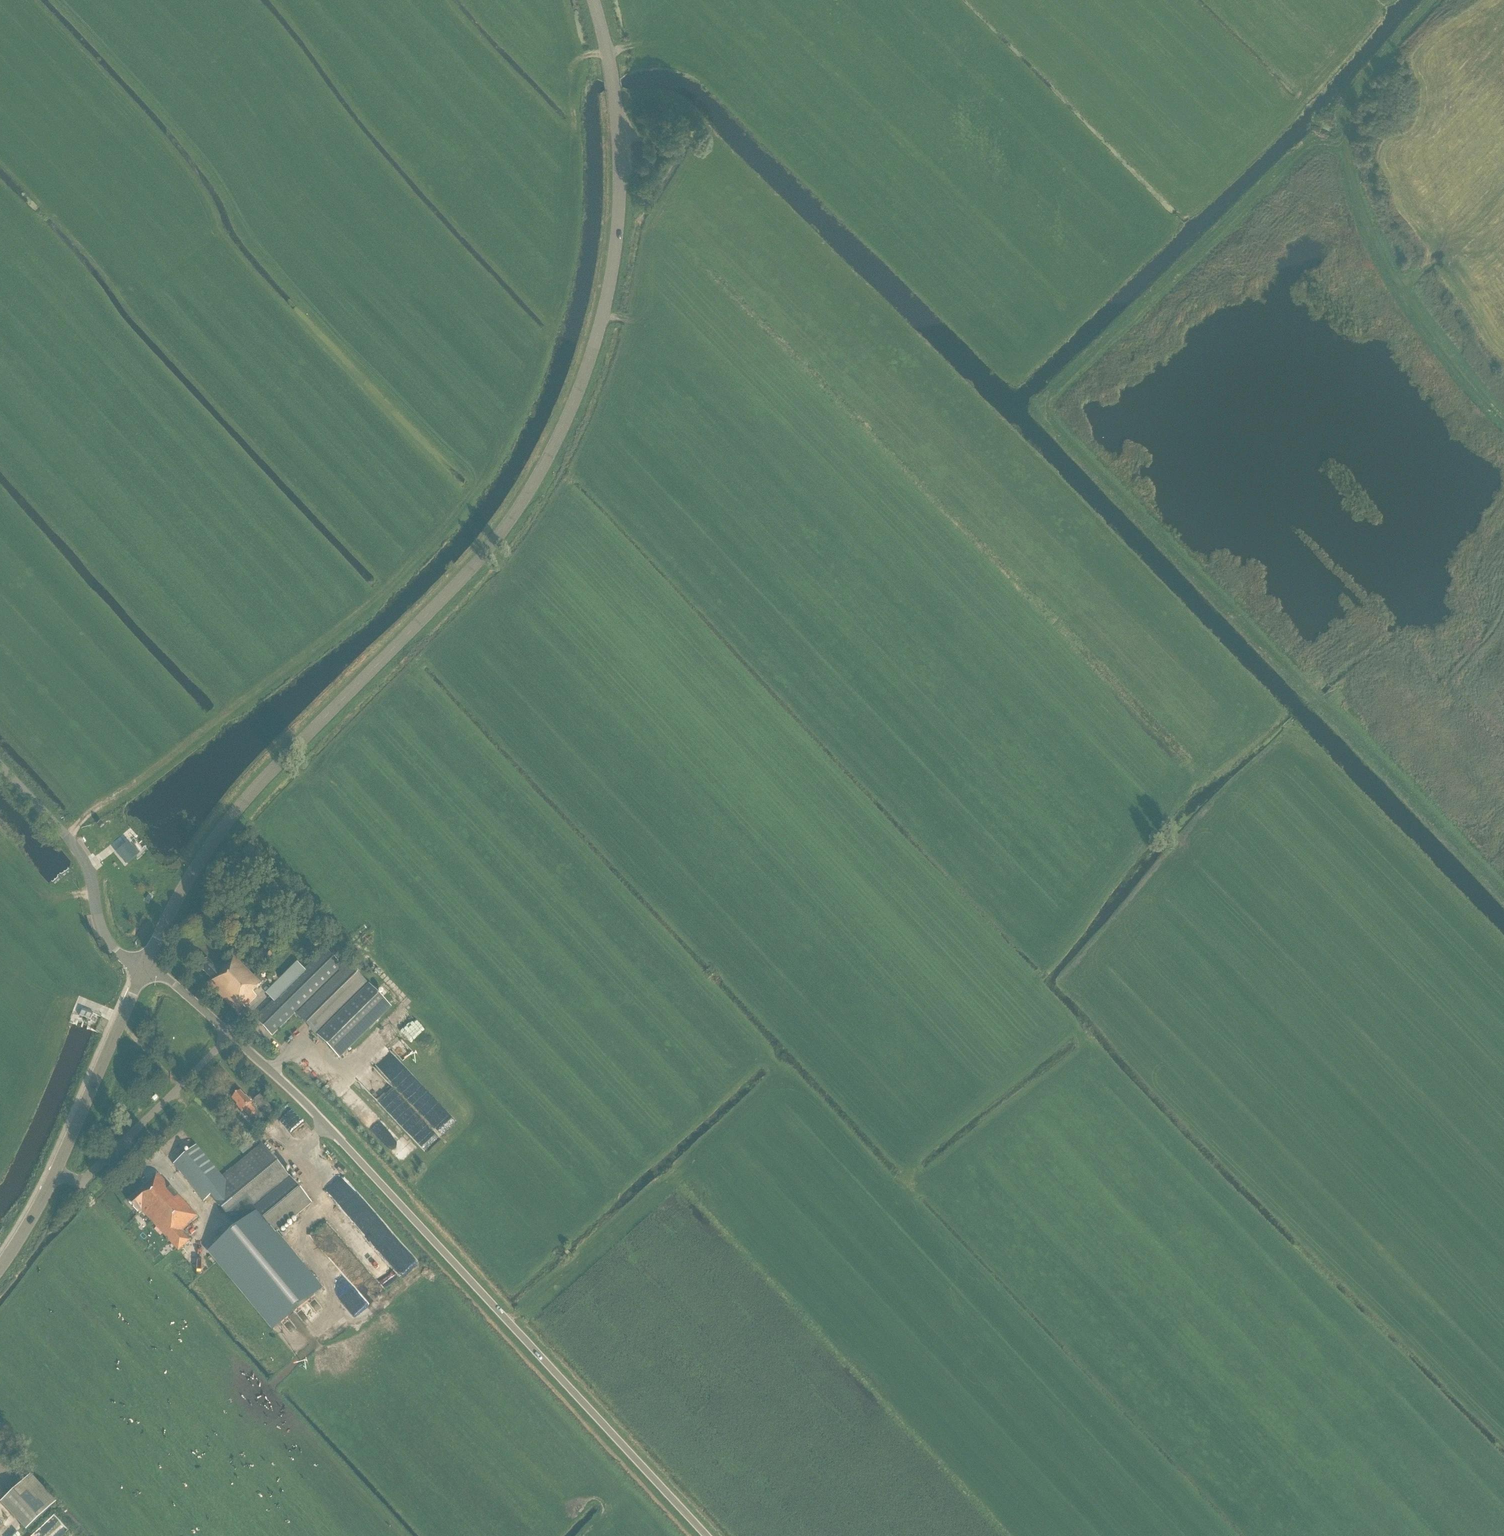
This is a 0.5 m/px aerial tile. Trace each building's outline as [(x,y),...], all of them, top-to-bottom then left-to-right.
[(107,822),(101,826),(111,839),(117,835),(107,822)] [(137,857),(127,845),(119,851),(129,864),(137,857)] [(342,967),(326,950),(305,971),(298,963),(266,994),(274,1002),(256,1019),(272,1036),(295,1014),(339,1058),(390,1007),(348,964),(347,963),(342,967)] [(253,993),(262,984),(261,984),(264,982),(258,976),(255,978),(234,957),(219,972),(207,960),(200,968),(212,979),(208,984),(238,1014),(244,1007),(245,1008),(257,997),(253,993)] [(75,999),(72,1006),(83,1011),(86,1004),(75,999)] [(399,1107),(402,1103),(365,1066),(356,1075),(383,1103),(389,1097),(399,1107)] [(247,1114),(250,1118),(256,1112),(253,1109),(250,1106),(252,1104),(246,1097),(245,1098),(241,1092),(232,1100),(238,1106),(237,1106),(242,1113),(244,1111),(247,1114)] [(260,1095),(253,1102),(267,1117),(274,1111),(260,1095)] [(437,1138),(407,1106),(395,1117),(425,1149),(437,1138)] [(278,1140),(289,1130),(279,1120),(268,1130),(278,1140)] [(389,1127),(380,1137),(405,1160),(414,1151),(389,1127)] [(222,1177),(197,1147),(174,1165),(204,1202),(211,1196),(238,1229),(210,1252),(274,1330),(322,1290),(275,1233),(312,1203),(262,1143),(222,1177)] [(159,1175),(129,1202),(140,1214),(142,1212),(179,1252),(190,1241),(181,1232),(197,1217),(159,1175)] [(214,1214),(206,1221),(222,1239),(230,1232),(214,1214)] [(283,1231),(293,1242),(308,1228),(298,1217),(283,1231)] [(55,1503),(30,1476),(0,1503),(26,1531),(55,1503)]
